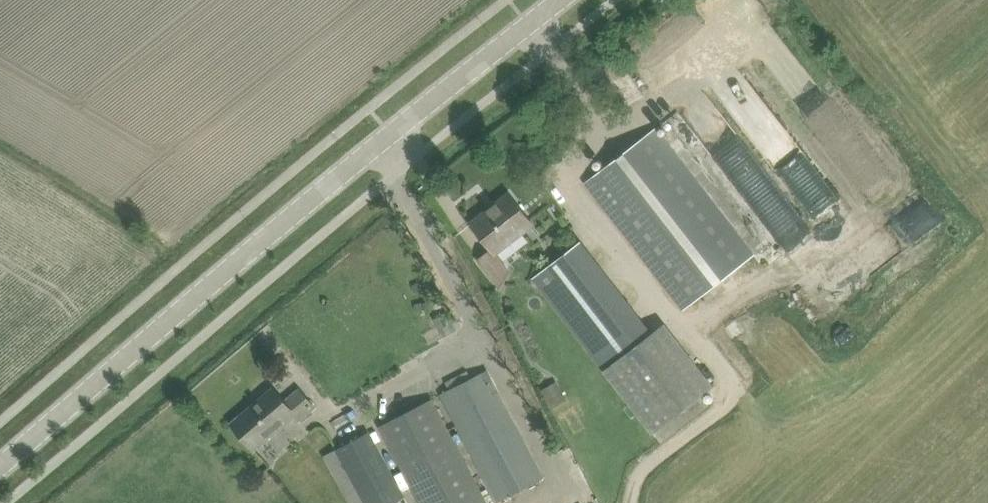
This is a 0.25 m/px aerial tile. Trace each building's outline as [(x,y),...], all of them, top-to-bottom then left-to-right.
[(656,128),(586,182),(598,197),(685,309),(756,254),(668,143),(656,128)] [(489,209),(471,222),(492,249),(479,259),(493,278),(507,267),(496,252),(533,223),(510,193),(496,203),(498,206),(491,211),(489,209)] [(667,322),(651,333),(581,240),(534,277),(603,371),(604,371),(652,435),(714,386),(667,322)] [(440,394),(496,501),(542,477),(486,369),(440,394)] [(556,381),(542,389),(553,407),(567,400),(556,381)] [(232,423),(245,439),(253,449),(294,414),(300,420),(315,407),(299,388),(285,401),(274,388),(232,423)] [(423,502),(489,502),(433,398),(382,425),(423,502)] [(367,502),(391,502),(405,495),(369,432),(337,449),(367,502)]
